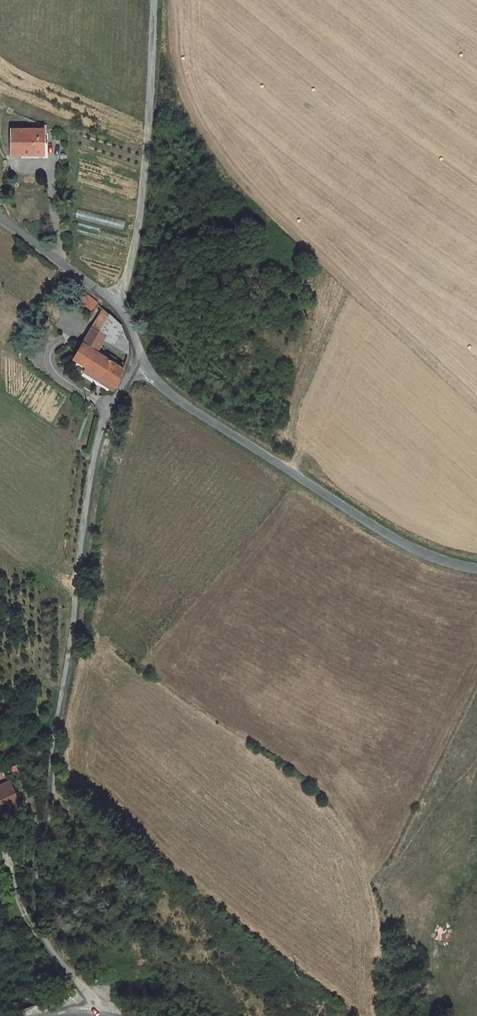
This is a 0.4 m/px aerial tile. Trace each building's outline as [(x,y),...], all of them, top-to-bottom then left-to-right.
[(12,130),(12,155),(45,155),(45,129),(12,130)] [(91,309),(97,302),(83,292),(78,299),(91,309)] [(104,310),(94,326),(75,359),(87,367),(116,385),(117,386),(124,370),(114,363),(107,359),(97,352),(105,338),(128,353),(128,342),(122,326),(119,324),(115,320),(104,310)] [(116,385),(87,367),(85,372),(106,385),(113,390),(116,385)] [(10,781),(4,767),(0,769),(0,786),(10,781)] [(20,805),(19,802),(16,797),(10,781),(0,786),(0,814),(19,805),(20,805)] [(0,814),(0,825),(16,817),(14,814),(22,811),(19,805),(0,814)]
